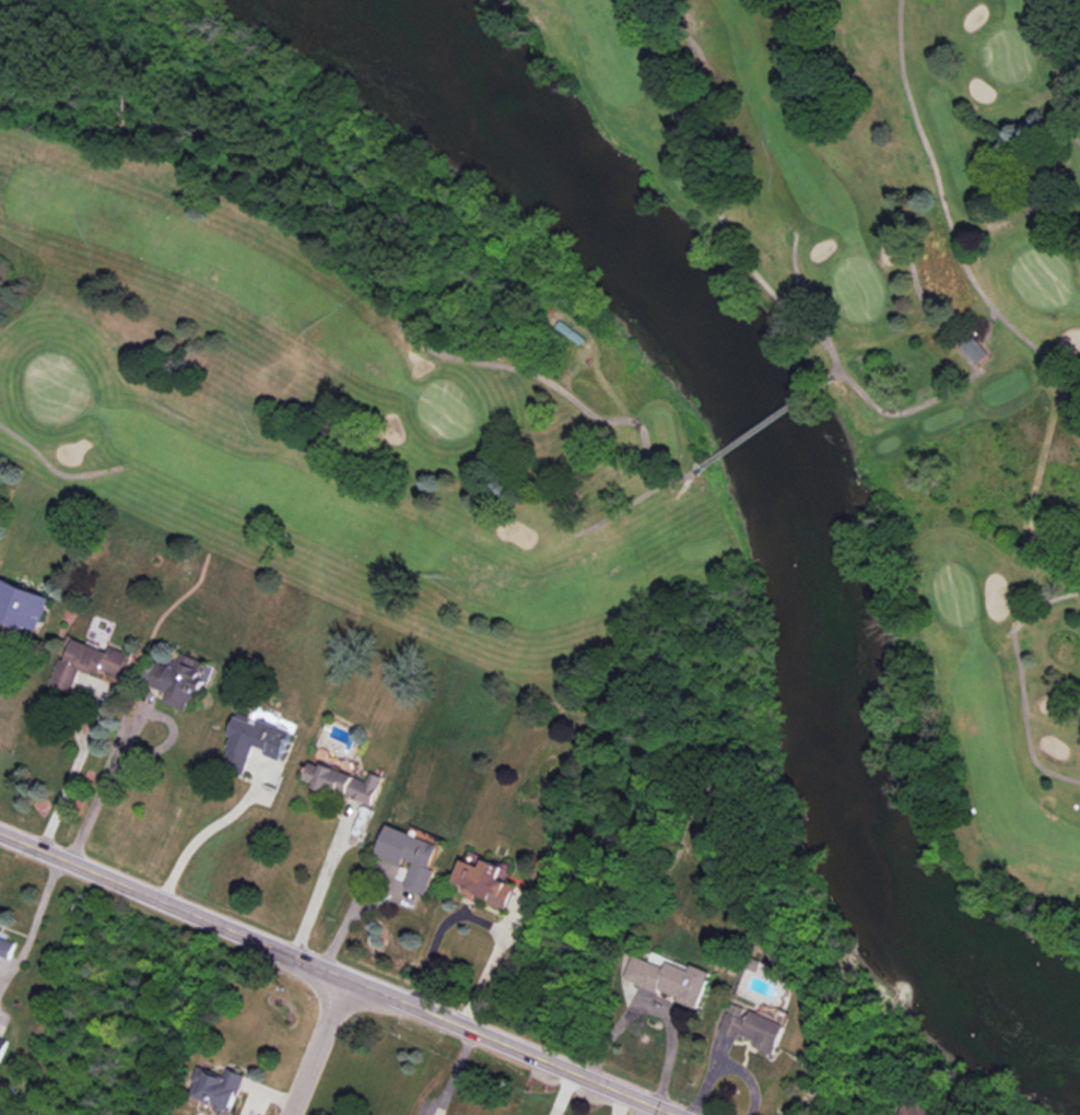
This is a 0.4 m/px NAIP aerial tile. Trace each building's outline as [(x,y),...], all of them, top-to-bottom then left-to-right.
[(962,345),(976,364),(988,355),(974,336),(962,345)] [(3,620),(35,633),(49,598),(0,577),(0,629),(3,620)] [(72,638),(63,660),(60,659),(50,682),(70,691),(79,671),(89,674),(90,671),(98,674),(101,670),(117,677),(127,654),(108,646),(105,653),(72,638)] [(152,660),(142,683),(167,693),(164,702),(185,711),(195,690),(200,693),(206,681),(198,678),(204,662),(181,653),(178,660),(173,658),(168,667),(152,660)] [(236,716),(228,735),(234,737),(222,766),(242,775),(255,746),(266,750),(263,754),(280,762),(292,732),(261,719),(258,725),(236,716)] [(310,762),(303,780),(310,784),(310,786),(327,794),(328,791),(337,795),(338,791),(369,806),(381,777),(371,772),(366,783),(322,764),(321,767),(310,762)] [(388,823),(374,856),(401,868),(404,859),(413,864),(403,885),(424,894),(435,870),(430,868),(439,846),(388,823)] [(467,849),(453,883),(463,888),(488,897),(485,904),(505,912),(516,887),(497,879),(502,868),(483,860),(484,857),(467,849)] [(9,960),(15,943),(4,939),(7,935),(0,932),(0,956),(9,960)] [(632,954),(622,978),(655,993),(656,989),(674,998),(673,1002),(692,1010),(708,972),(689,964),(685,971),(664,961),(660,967),(632,954)] [(730,1003),(718,1032),(737,1040),(739,1034),(754,1041),(751,1046),(773,1056),(786,1026),(749,1010),(744,1020),(740,1018),(743,1009),(730,1003)] [(189,1096),(234,1114),(249,1075),(232,1068),(228,1077),(201,1066),(189,1096)] [(901,1114),(944,1114),(946,1112),(920,1101),(918,1104),(907,1100),(901,1114)]
